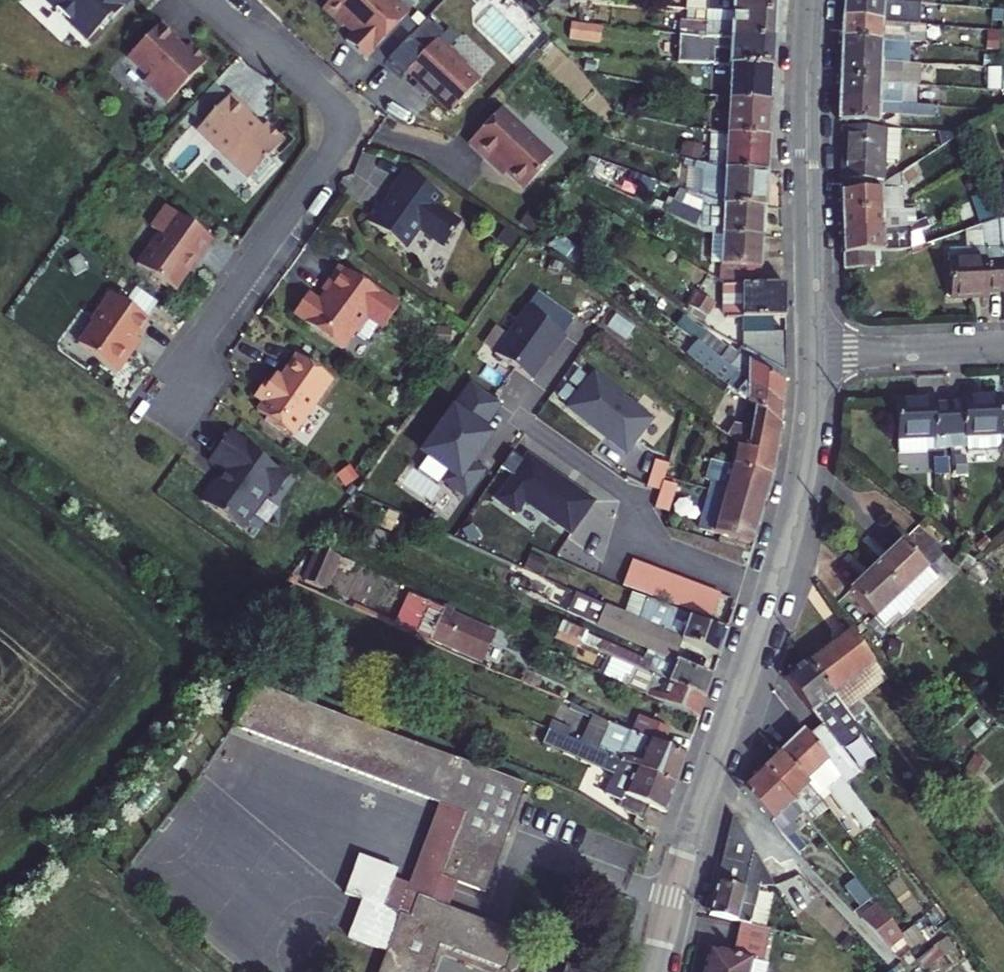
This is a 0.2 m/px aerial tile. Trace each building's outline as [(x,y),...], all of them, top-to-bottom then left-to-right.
[(60,18),(61,16),(76,30),(76,36),(91,50),(113,27),(116,29),(139,5),(134,0),(41,0),(60,18)] [(328,19),(348,38),(350,36),(358,44),(351,51),(370,70),(414,24),(388,0),(346,0),(328,19)] [(733,23),(777,26),(779,0),(691,0),(690,19),(691,19),(733,23)] [(845,7),(884,11),(906,13),(909,13),(919,14),(922,15),(923,0),(845,0),(845,7)] [(843,29),(883,32),(905,33),(908,33),(918,35),(919,14),(909,13),(906,13),(884,11),(845,7),(843,29)] [(680,45),(707,48),(776,53),(777,26),(733,23),(691,19),(690,31),(681,30),(680,45)] [(570,24),(567,40),(598,45),(600,29),(570,24)] [(905,33),(883,32),(843,29),(842,50),(882,52),(904,53),(905,33)] [(195,54),(190,60),(180,51),(181,49),(165,33),(132,68),(153,87),(148,91),(172,114),(212,71),(195,54)] [(905,33),(904,53),(907,53),(918,55),(919,35),(918,35),(908,33),(905,33)] [(729,79),(732,79),(773,81),(774,81),(776,53),(707,48),(680,45),(678,76),(714,78),(715,64),(730,64),(729,79)] [(882,52),(842,50),(841,71),(881,72),(903,73),(906,73),(907,53),(904,53),(882,52)] [(441,52),(412,82),(424,93),(437,106),(455,123),(484,93),(470,79),(472,77),(454,60),(452,62),(441,52)] [(840,91),(880,92),(902,93),(903,73),(881,72),(841,71),(840,91)] [(906,73),(903,73),(902,93),(918,95),(919,74),(906,73)] [(730,113),(770,117),(773,81),(732,79),(730,113)] [(840,91),(839,112),(901,114),(902,93),(880,92),(840,91)] [(424,93),(420,97),(434,109),(437,106),(424,93)] [(234,105),(217,124),(264,176),(288,151),(270,134),(264,139),(253,128),(256,125),(234,105)] [(878,125),(903,126),(904,114),(901,114),(839,112),(838,133),(877,134),(878,125)] [(768,151),(770,117),(730,113),(728,149),(768,151)] [(506,120),(473,155),(500,179),(503,176),(530,201),(544,185),(542,183),(557,168),(506,120)] [(217,124),(202,139),(217,153),(215,155),(231,170),(232,168),(253,188),(264,176),(217,124)] [(882,199),(884,139),(844,138),(841,203),(881,201),(882,199)] [(884,139),(883,167),(897,168),(899,139),(884,139)] [(728,149),(726,183),(766,186),(768,151),(728,149)] [(382,214),(370,231),(409,259),(423,239),(449,257),(464,235),(439,217),(445,208),(410,182),(392,207),(395,209),(388,219),(382,214)] [(766,186),(726,183),(724,219),(764,221),(766,186)] [(841,203),(842,224),(881,223),(881,213),(899,212),(898,184),(883,196),(882,199),(881,201),(841,203)] [(764,221),(724,219),(692,206),(681,231),(711,246),(714,247),(722,248),(762,250),(764,221)] [(163,243),(141,275),(179,302),(216,250),(170,217),(155,238),(163,243)] [(843,246),(882,244),(902,243),(901,230),(882,230),(881,223),(842,224),(843,246)] [(999,230),(968,240),(969,257),(950,258),(952,307),(987,306),(987,300),(1003,299),(999,230)] [(843,246),(843,265),(871,264),(882,263),(903,259),(902,250),(882,251),(882,244),(843,246)] [(727,295),(759,294),(762,250),(722,248),(720,290),(726,294),(727,295)] [(871,280),(871,264),(843,265),(844,281),(871,280)] [(312,305),(298,324),(310,333),(309,334),(346,361),(359,342),(361,344),(371,329),(387,340),(403,317),(368,292),(367,294),(344,278),(326,302),(330,305),(324,314),(312,305)] [(705,328),(726,294),(720,290),(709,283),(688,317),(705,328)] [(759,294),(727,295),(726,326),(785,328),(784,294),(759,294)] [(115,303),(100,324),(135,363),(138,360),(134,356),(140,348),(153,330),(115,303)] [(552,366),(565,348),(527,321),(495,366),(531,392),(545,372),(543,371),(549,363),(552,366)] [(98,334),(83,355),(122,382),(135,363),(100,324),(97,329),(98,334)] [(744,341),(744,360),(784,382),(784,342),(744,341)] [(718,370),(781,419),(783,400),(784,382),(744,360),(716,344),(709,354),(722,364),(718,370)] [(140,348),(134,356),(138,360),(144,351),(140,348)] [(753,419),(779,440),(781,419),(718,370),(697,354),(686,367),(753,419)] [(267,413),(261,422),(291,443),(306,424),(310,427),(336,391),(301,366),(285,388),(277,398),(273,395),(269,392),(258,407),(267,413)] [(280,385),(273,395),(277,398),(285,388),(280,385)] [(594,385),(567,419),(624,465),(652,431),(594,385)] [(473,396),(423,465),(453,486),(447,494),(466,507),(483,483),(470,475),(490,447),(481,441),(499,415),(473,396)] [(960,406),(947,407),(951,455),(963,455),(963,448),(1001,447),(998,397),(959,399),(960,406)] [(934,456),(951,455),(947,407),(931,407),(931,400),(894,403),(897,443),(933,441),(934,456)] [(712,422),(705,432),(735,456),(732,478),(771,490),(779,440),(753,419),(751,440),(733,438),(712,422)] [(306,424),(291,443),(296,447),(310,427),(306,424)] [(233,443),(213,471),(231,484),(222,495),(219,493),(206,513),(245,540),(256,524),(255,519),(269,499),(275,503),(282,502),(293,486),(282,478),(280,479),(259,465),(261,463),(233,443)] [(512,464),(501,480),(513,488),(498,511),(517,524),(526,512),(572,544),(594,513),(527,467),(524,472),(512,464)] [(654,472),(647,498),(660,502),(667,476),(654,472)] [(732,478),(712,472),(706,492),(714,495),(699,542),(752,557),(771,490),(732,478)] [(283,476),(282,478),(293,486),(295,484),(283,476)] [(660,502),(655,519),(668,523),(676,497),(662,493),(660,502)] [(926,568),(901,543),(874,569),(898,594),(926,568)] [(384,614),(395,580),(311,552),(299,586),(384,614)] [(637,558),(626,587),(720,622),(730,593),(637,558)] [(531,565),(524,579),(538,585),(544,571),(531,565)] [(894,613),(905,602),(898,594),(874,569),(849,591),(884,630),(898,617),(894,613)] [(646,607),(628,601),(618,625),(625,628),(635,632),(646,607)] [(407,604),(393,637),(426,652),(427,649),(478,674),(492,643),(407,604)] [(618,625),(592,613),(574,604),(565,623),(671,671),(679,652),(635,632),(625,628),(618,625)] [(646,607),(635,632),(679,652),(718,670),(726,646),(689,631),(691,624),(646,607)] [(561,632),(556,645),(579,655),(584,643),(561,632)] [(847,632),(809,662),(835,697),(874,667),(847,632)] [(704,711),(712,689),(675,673),(671,684),(602,652),(598,663),(623,675),(704,711)] [(879,774),(889,766),(854,721),(840,703),(835,697),(809,662),(787,679),(827,734),(815,743),(843,780),(848,786),(861,775),(836,742),(847,734),(879,774)] [(623,675),(615,694),(697,731),(704,711),(623,675)] [(526,783),(246,683),(230,727),(439,801),(464,810),(441,875),(457,881),(487,892),(526,783)] [(851,695),(840,703),(854,721),(864,713),(851,695)] [(631,744),(660,757),(667,740),(639,727),(631,744)] [(977,746),(991,768),(982,774),(990,787),(1003,778),(1003,728),(977,746)] [(585,756),(588,748),(551,733),(548,740),(585,756)] [(817,798),(819,799),(843,780),(815,743),(808,734),(783,756),(817,798)] [(588,748),(585,756),(676,795),(685,768),(660,757),(631,744),(618,738),(611,758),(588,748)] [(676,795),(585,756),(548,740),(544,749),(613,779),(603,805),(617,813),(615,817),(642,832),(648,817),(665,825),(676,795)] [(783,756),(765,771),(787,794),(807,817),(823,803),(819,799),(817,798),(783,756)] [(742,790),(799,852),(820,833),(807,817),(787,794),(765,771),(764,770),(742,790)] [(909,770),(898,779),(905,787),(915,778),(909,770)] [(464,810),(439,801),(409,884),(394,878),(384,906),(407,915),(415,893),(448,906),(457,881),(441,875),(464,810)] [(780,887),(733,820),(729,834),(710,917),(744,924),(772,930),(780,887)] [(360,854),(346,892),(361,898),(345,940),(386,955),(380,971),(432,971),(441,946),(504,969),(517,934),(448,906),(415,893),(407,915),(384,906),(394,878),(398,868),(360,854)] [(877,910),(863,922),(865,924),(891,953),(902,943),(901,942),(900,941),(877,910)] [(709,971),(747,971),(749,963),(766,966),(774,931),(772,930),(744,924),(736,960),(713,955),(709,971)] [(916,929),(900,941),(901,942),(902,943),(911,955),(926,943),(916,929)] [(766,966),(749,963),(747,971),(765,971),(766,966)]
